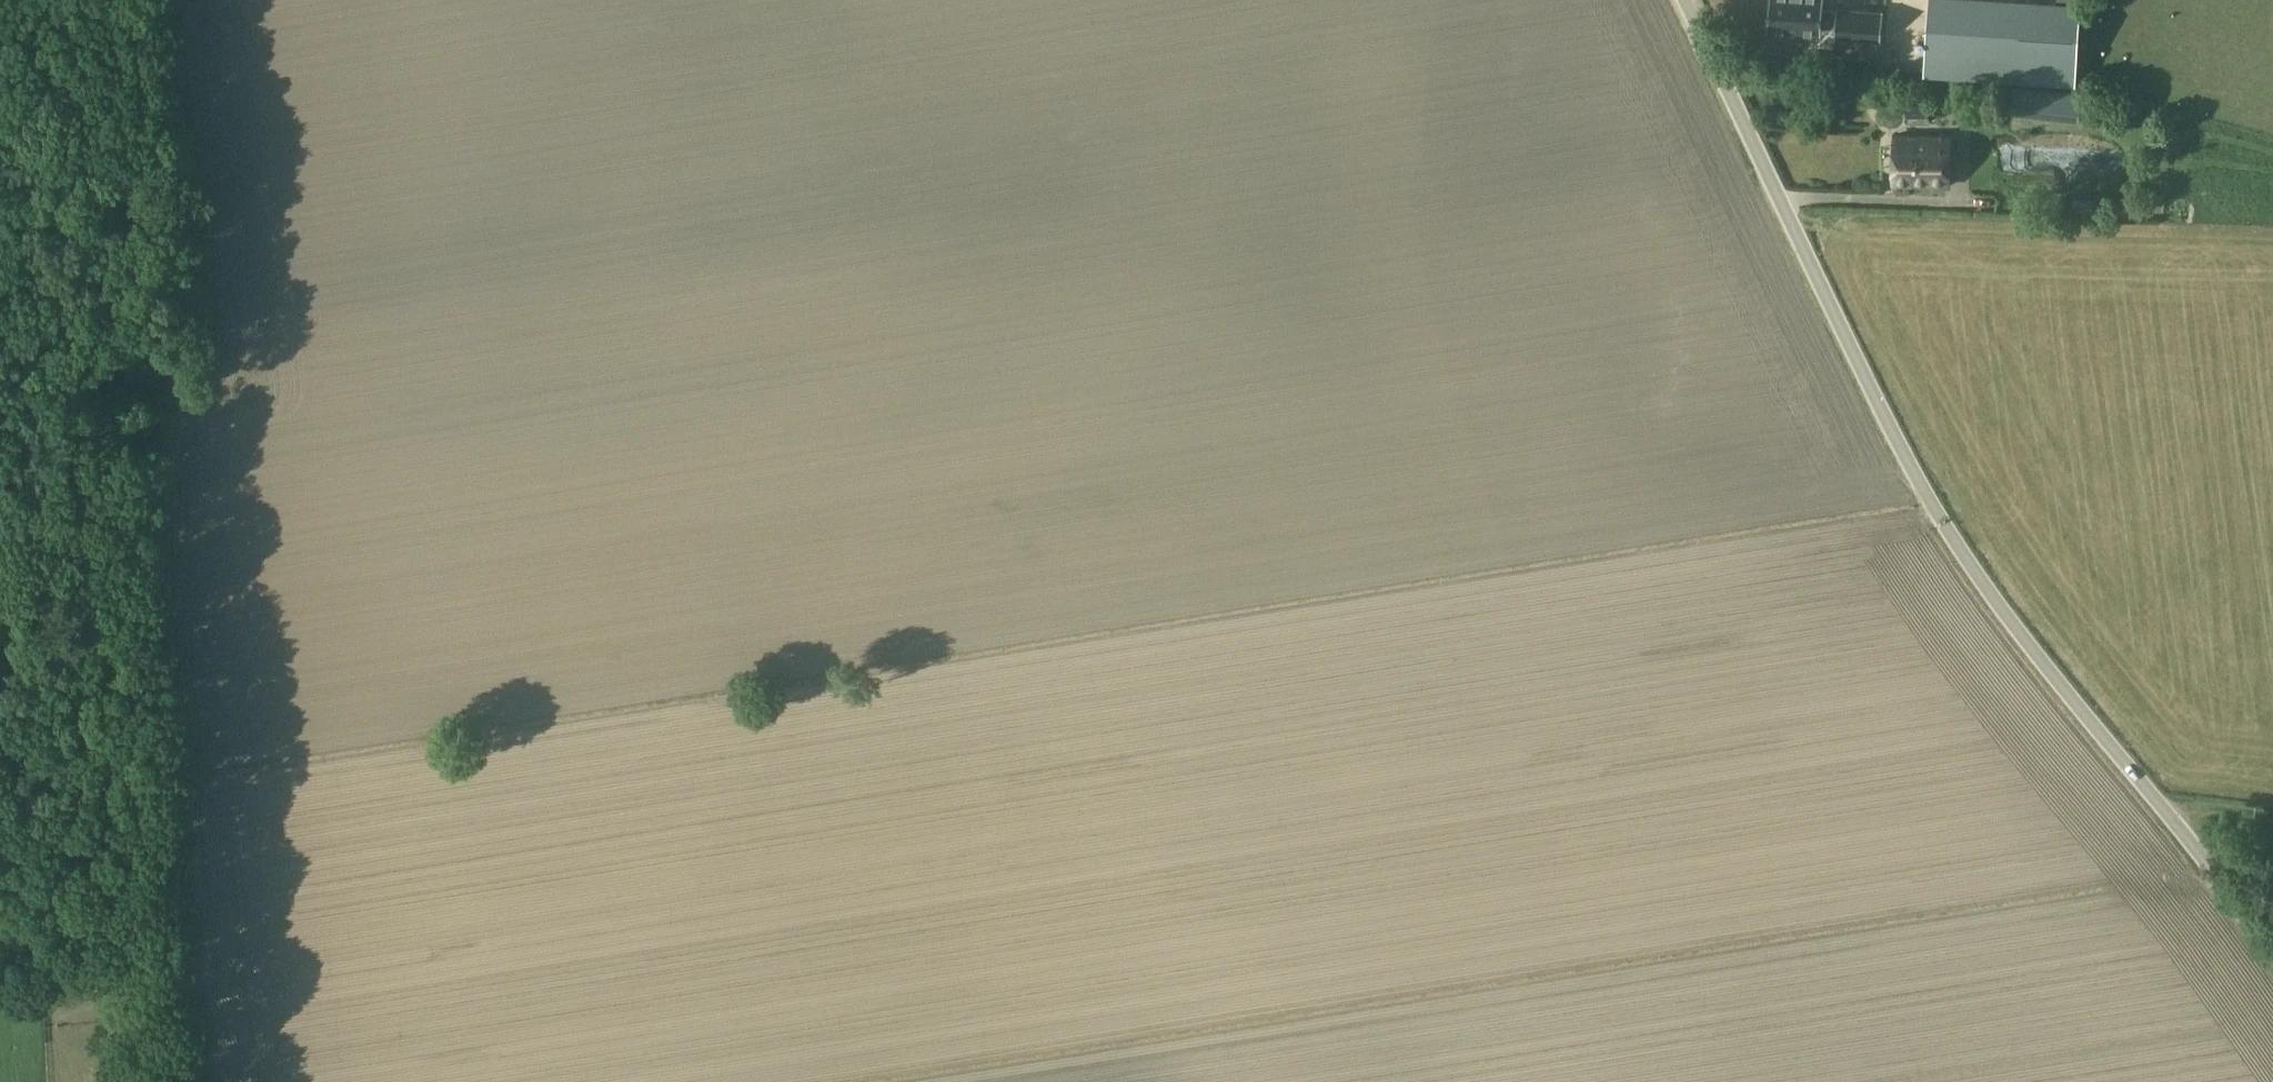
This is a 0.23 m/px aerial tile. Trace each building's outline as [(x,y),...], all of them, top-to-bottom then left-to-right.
[(1770,33),(1825,36),(1825,31),(1838,32),(1837,42),(1886,44),(1887,14),(1840,12),(1840,17),(1826,17),(1827,0),(1772,0),(1770,33)] [(2081,4),(2016,0),(1929,0),(1926,50),(1927,50),(2076,59),(2077,59),(2081,4)] [(2082,93),(2013,85),(2009,115),(2079,123),(2082,93)] [(1930,125),(1931,105),(1909,104),(1908,124),(1930,125)] [(1947,184),(1948,136),(1896,135),(1895,183),(1947,184)]
